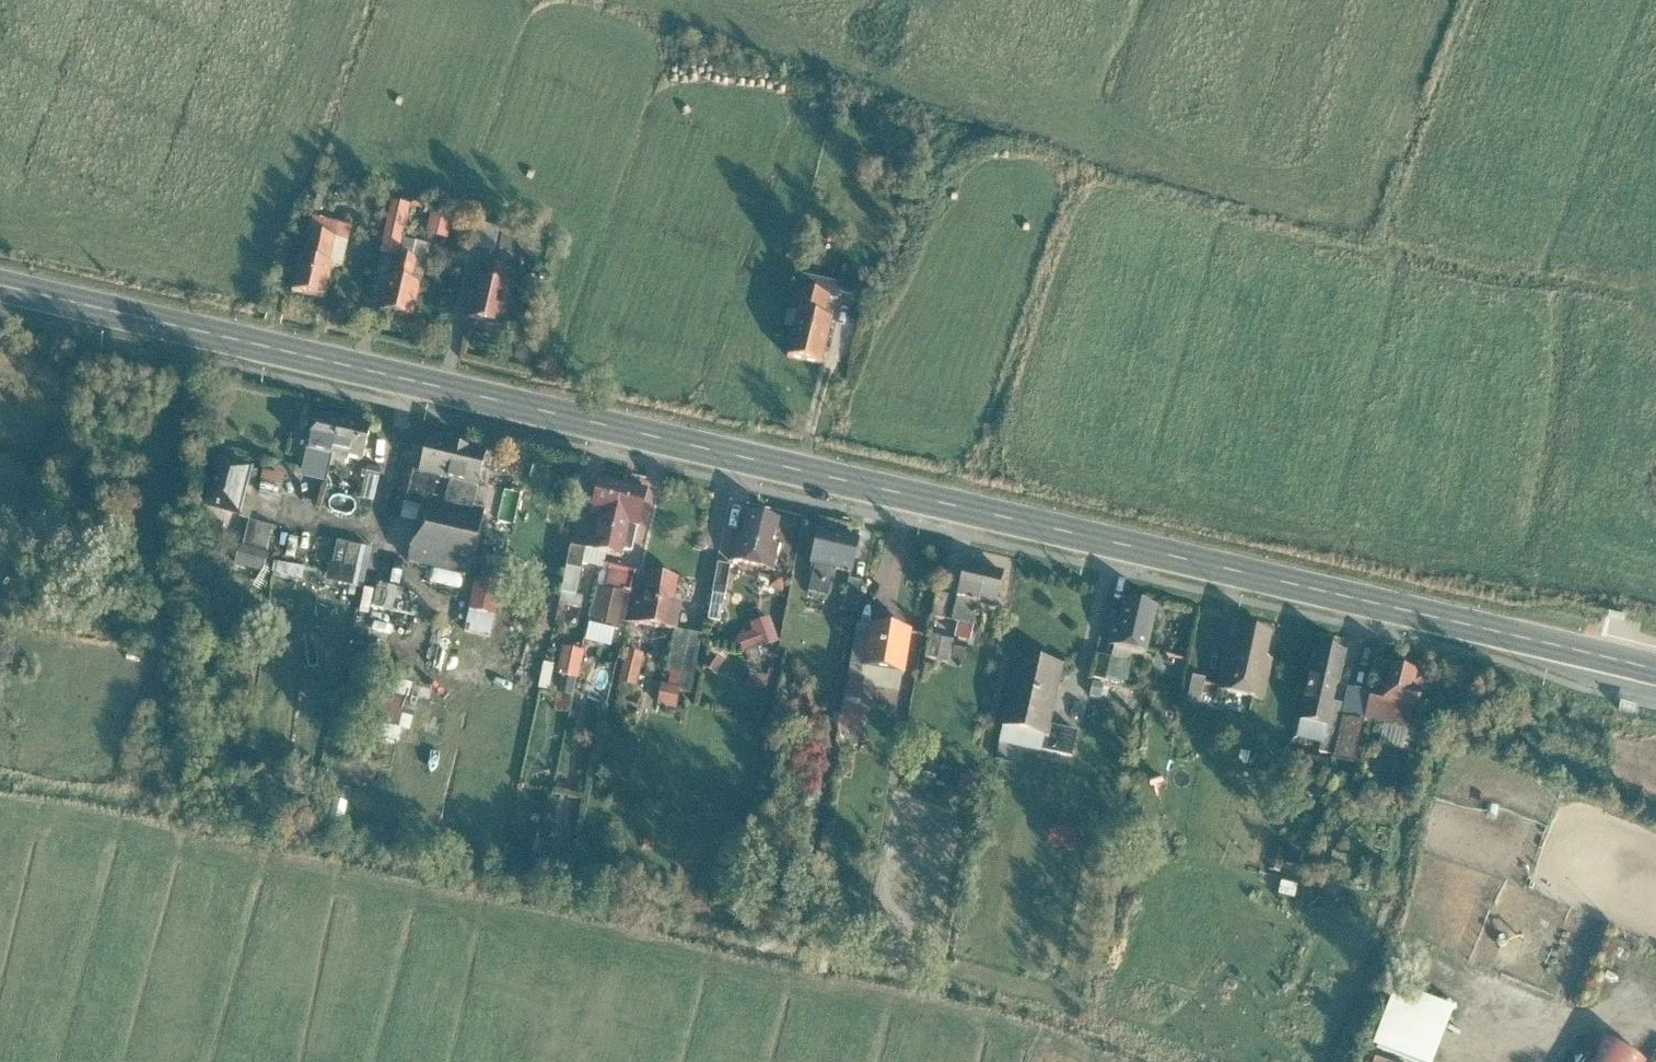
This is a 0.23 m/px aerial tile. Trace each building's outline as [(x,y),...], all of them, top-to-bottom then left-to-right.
[(324,200),(311,197),(307,212),(321,215),(324,200)] [(379,313),(411,321),(430,249),(397,241),(405,208),(387,204),(375,254),(393,259),(379,313)] [(429,215),(424,237),(446,242),(451,220),(429,215)] [(308,220),(290,293),(321,301),(329,269),(335,270),(345,229),(308,220)] [(474,282),(466,322),(497,329),(505,288),(499,287),(503,269),(485,265),(481,283),(474,282)] [(796,358),(831,367),(842,323),(832,321),(837,299),(813,293),(796,358)] [(332,456),(359,463),(367,429),(316,416),(300,477),(325,483),(332,456)] [(486,456),(423,440),(415,474),(446,482),(439,509),(418,503),(404,557),(468,574),(483,514),(465,510),(471,485),(478,486),(486,456)] [(249,471),(215,462),(202,512),(236,521),(249,471)] [(644,494),(589,480),(581,514),(601,519),(593,551),(615,556),(623,524),(635,527),(644,494)] [(774,522),(742,515),(731,563),(772,572),(778,547),(769,545),(774,522)] [(251,520),(246,542),(265,547),(270,525),(251,520)] [(857,541),(814,531),(806,566),(811,567),(806,590),(826,594),(831,571),(849,575),(857,541)] [(358,548),(330,540),(320,581),(348,588),(358,548)] [(727,567),(713,565),(707,595),(722,598),(727,567)] [(1001,575),(956,565),(943,627),(964,631),(970,606),(994,611),(1001,575)] [(674,583),(642,577),(638,600),(632,599),(628,624),(672,632),(676,607),(670,606),(674,583)] [(490,607),(495,586),(476,582),(471,603),(490,607)] [(858,585),(843,583),(839,610),(854,613),(858,585)] [(378,631),(396,633),(398,614),(403,614),(405,587),(376,584),(373,619),(379,620),(378,631)] [(597,592),(589,626),(612,632),(621,598),(597,592)] [(1151,611),(1117,604),(1107,652),(1141,659),(1151,611)] [(750,635),(736,639),(741,657),(771,647),(764,622),(748,627),(750,635)] [(907,634),(861,628),(852,691),(899,697),(907,634)] [(1273,643),(1230,634),(1216,696),(1260,705),(1273,643)] [(698,639),(671,635),(665,674),(692,678),(698,639)] [(928,658),(963,663),(966,642),(930,638),(928,658)] [(1341,655),(1310,648),(1294,726),(1324,732),(1341,655)] [(584,655),(559,651),(555,677),(579,681),(584,655)] [(640,658),(622,654),(614,686),(633,690),(640,658)] [(720,664),(707,657),(700,669),(713,676),(720,664)] [(996,729),(1042,739),(1057,671),(1011,661),(996,729)] [(1412,680),(1377,673),(1372,699),(1363,697),(1357,724),(1400,733),(1412,680)] [(1202,682),(1188,679),(1183,706),(1197,708),(1202,682)] [(679,693),(659,688),(655,706),(675,710),(679,693)] [(407,701),(385,696),(375,738),(397,744),(407,701)] [(860,711),(838,709),(836,732),(858,734),(860,711)] [(1337,721),(1329,763),(1348,767),(1357,725),(1337,721)] [(1079,838),(1060,834),(1056,853),(1075,857),(1079,838)] [(1300,852),(1285,849),(1282,866),(1297,869),(1300,852)] [(1589,1061),(1645,1061),(1602,1039),(1589,1061)]
